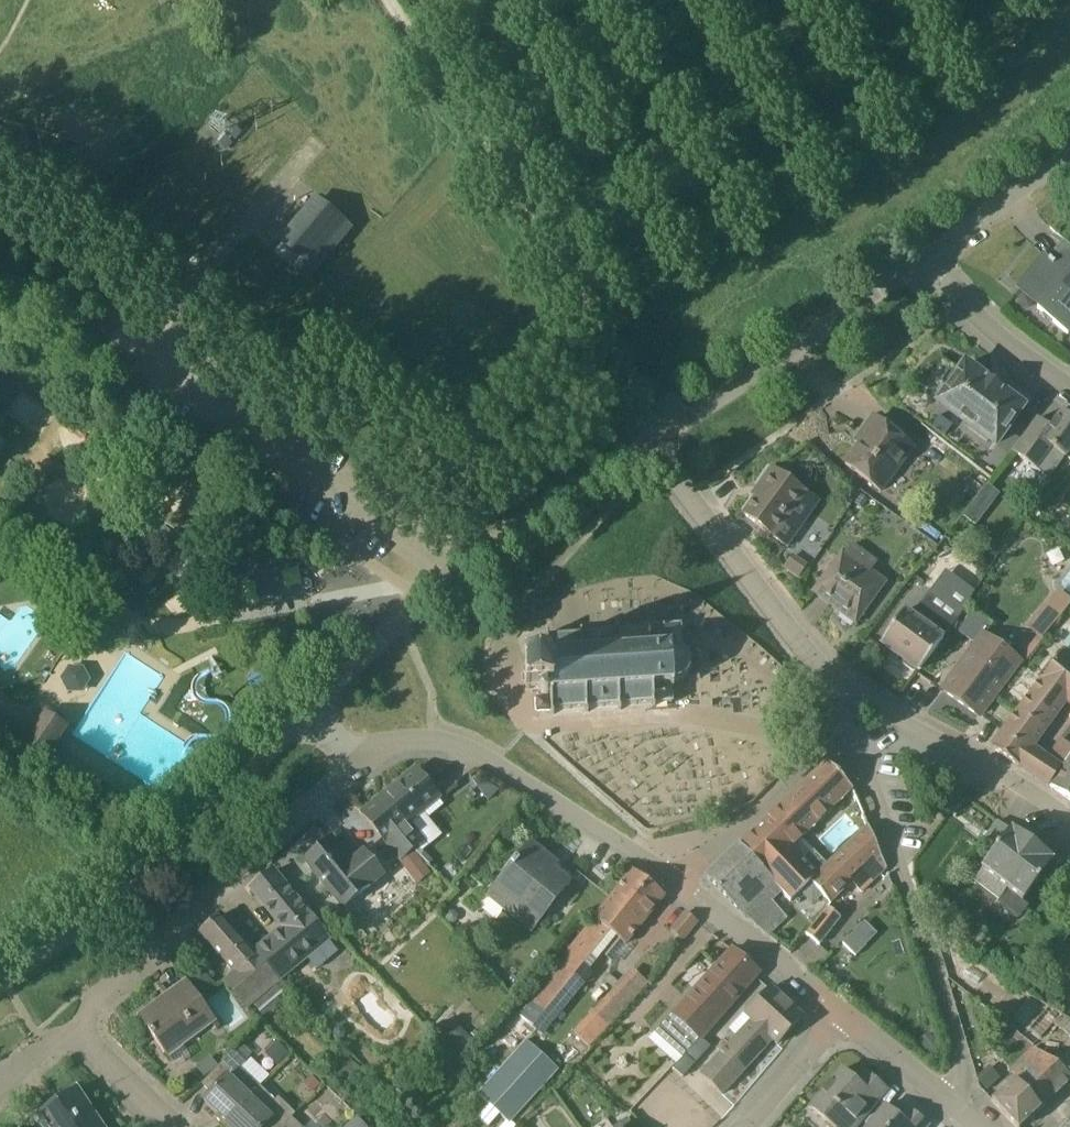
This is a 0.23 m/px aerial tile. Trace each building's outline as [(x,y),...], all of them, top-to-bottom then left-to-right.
[(289,248),(302,259),(293,269),(307,281),(351,229),(324,207),(289,248)] [(1069,252),(1058,266),(1047,257),(1021,287),(1041,304),(1037,308),(1068,334),(1069,331),(1069,253),(1069,252)] [(994,378),(991,382),(988,380),(986,381),(965,365),(961,370),(943,357),(941,359),(959,372),(958,374),(957,373),(948,373),(941,383),(944,391),(945,392),(939,400),(971,424),(968,428),(987,442),(990,438),(997,444),(1027,403),(1025,402),(1021,407),(1001,392),(1006,386),(994,378)] [(1069,452),(1069,417),(1063,412),(1050,429),(1038,420),(1013,453),(1049,479),(1065,458),(1069,452)] [(915,451),(891,432),(874,419),(862,434),(866,437),(845,464),(883,493),(915,451)] [(819,502),(790,482),(772,470),(760,486),(763,489),(744,517),(787,547),(819,502)] [(861,509),(868,501),(860,495),(853,504),(861,509)] [(976,526),(984,516),(977,511),(971,506),(963,516),(976,526)] [(855,625),(868,607),(886,582),(871,571),(876,564),(851,546),(846,553),(844,551),(813,594),(814,595),(816,591),(842,610),(839,613),(855,625)] [(267,561),(265,550),(253,551),(254,562),(267,561)] [(784,568),(798,578),(807,566),(793,555),(784,568)] [(919,671),(964,611),(963,610),(983,577),(958,562),(948,577),(918,619),(906,610),(881,644),(919,671)] [(303,588),(305,589),(307,590),(309,589),(311,587),(310,583),(306,582),(302,584),(303,588)] [(1041,640),(1069,607),(1069,599),(1062,592),(1029,630),(1038,637),(1041,640)] [(622,713),(622,709),(653,708),(653,712),(656,712),(656,708),(674,708),(673,693),(676,693),(675,688),(677,688),(680,687),(682,686),(685,685),(687,682),(689,680),(690,677),(691,675),(691,672),(691,669),(690,666),(689,663),(687,661),(685,659),(682,657),(680,656),(677,655),(677,654),(683,654),(683,646),(685,646),(685,647),(687,647),(687,636),(685,636),(685,637),(682,637),(682,630),(665,630),(664,625),(606,627),(607,637),(584,638),(584,634),(580,634),(581,638),(550,639),(550,635),(546,635),(547,647),(546,646),(544,645),(542,645),(540,644),(539,645),(537,645),(535,646),(534,647),(532,648),(531,650),(531,651),(530,653),(530,655),(530,657),(531,658),(531,659),(532,663),(525,663),(525,668),(524,668),(525,684),(526,684),(527,690),(542,689),(542,690),(542,691),(542,692),(543,693),(545,695),(546,695),(547,695),(548,695),(549,695),(551,694),(552,715),(555,715),(555,711),(586,710),(586,714),(589,714),(589,710),(619,709),(619,713),(622,713)] [(979,716),(1019,659),(983,634),(943,691),(979,716)] [(1063,650),(991,748),(1049,786),(1061,766),(1048,756),(1036,747),(1066,705),(1069,708),(1069,656),(1063,650)] [(83,666),(70,665),(60,677),(68,691),(83,691),(89,678),(83,666)] [(31,736),(0,717),(0,737),(86,791),(91,782),(58,762),(61,756),(51,750),(66,727),(45,714),(31,736)] [(241,734),(237,739),(240,745),(246,745),(250,740),(247,735),(241,734)] [(1064,769),(1051,787),(1069,800),(1069,760),(1064,769)] [(836,804),(853,789),(827,761),(739,846),(782,893),(790,903),(811,884),(810,883),(817,876),(816,875),(818,874),(792,847),(836,804)] [(416,769),(362,814),(401,862),(413,852),(419,847),(426,841),(411,821),(440,798),(416,769)] [(499,790),(478,777),(473,781),(488,802),(499,790)] [(1022,904),(1053,863),(998,821),(983,841),(996,851),(973,883),(999,902),(1007,892),(1022,904)] [(887,869),(886,867),(881,855),(869,826),(818,874),(816,875),(817,876),(810,883),(811,884),(824,897),(825,896),(831,903),(862,875),(872,885),(887,869)] [(364,850),(350,861),(331,839),(304,861),(344,910),(386,876),(364,850)] [(529,933),(556,899),(570,882),(544,861),(548,856),(531,843),(487,898),(529,933)] [(787,918),(772,903),(782,893),(739,846),(706,877),(746,918),(747,917),(768,936),(787,918)] [(424,853),(419,847),(413,852),(418,858),(420,856),(430,865),(434,861),(425,852),(424,853)] [(408,873),(422,862),(418,858),(413,852),(401,862),(400,863),(408,873)] [(618,886),(515,1015),(543,1037),(583,987),(579,984),(605,952),(611,957),(622,943),(625,945),(665,896),(633,870),(620,887),(618,886)] [(335,938),(287,887),(272,871),(252,890),(285,925),(253,951),(280,982),(335,938)] [(819,946),(841,918),(827,907),(806,935),(819,946)] [(682,941),(697,922),(686,913),(671,932),(682,941)] [(280,982),(253,951),(221,915),(200,934),(235,972),(222,983),(244,1011),(280,982)] [(868,944),(855,932),(843,943),(856,956),(868,944)] [(702,1040),(757,975),(759,973),(732,949),(660,1027),(688,1052),(699,1040),(701,1042),(702,1040)] [(205,973),(191,984),(200,995),(214,985),(205,973)] [(148,1031),(168,1058),(216,1023),(185,982),(169,994),(173,1000),(144,1022),(150,1030),(148,1031)] [(1018,998),(1022,991),(1012,985),(1008,991),(1018,998)] [(777,1045),(803,1017),(771,987),(744,1017),(749,1022),(700,1074),(722,1095),(772,1041),(777,1045)] [(573,1032),(589,1047),(608,1027),(592,1012),(573,1032)] [(336,1039),(341,1040),(345,1037),(345,1033),(343,1029),(338,1027),(334,1031),(334,1035),(336,1039)] [(464,1031),(451,1043),(462,1055),(475,1043),(464,1031)] [(942,1046),(932,1036),(922,1045),(931,1056),(942,1046)] [(695,1064),(710,1047),(702,1040),(701,1042),(699,1040),(688,1052),(685,1055),(685,1056),(695,1064)] [(526,1041),(525,1042),(477,1094),(489,1104),(488,1105),(477,1117),(483,1123),(488,1126),(490,1126),(496,1118),(500,1114),(510,1123),(559,1070),(526,1042),(526,1041)] [(289,1055),(276,1043),(265,1055),(277,1067),(289,1055)] [(1069,1081),(1069,1077),(1034,1047),(1009,1070),(1013,1075),(1005,1082),(1009,1086),(992,1101),(1016,1126),(1021,1126),(1069,1081)] [(223,1125),(260,1088),(241,1069),(246,1064),(233,1051),(201,1084),(210,1093),(204,1100),(219,1114),(215,1118),(223,1125)] [(333,1069),(348,1085),(362,1071),(347,1055),(333,1069)] [(834,1126),(856,1126),(875,1106),(887,1091),(886,1090),(884,1091),(885,1092),(874,1105),(864,1095),(876,1081),(864,1071),(856,1082),(842,1070),(811,1107),(834,1126)] [(303,1085),(303,1086),(312,1094),(320,1085),(310,1077),(303,1085)] [(292,1118),(295,1114),(278,1098),(274,1102),(260,1088),(223,1125),(225,1126),(282,1126),(291,1118),(292,1118)] [(77,1089),(74,1091),(73,1090),(63,1097),(64,1098),(44,1112),(54,1126),(103,1126),(77,1089)] [(929,1125),(908,1108),(900,1118),(886,1107),(868,1126),(927,1126),(929,1125)] [(348,1126),(367,1126),(357,1117),(347,1126),(348,1126)] [(292,1118),(291,1118),(282,1126),(301,1126),(292,1118)] [(632,1124),(628,1119),(616,1126),(634,1126),(632,1124)]
